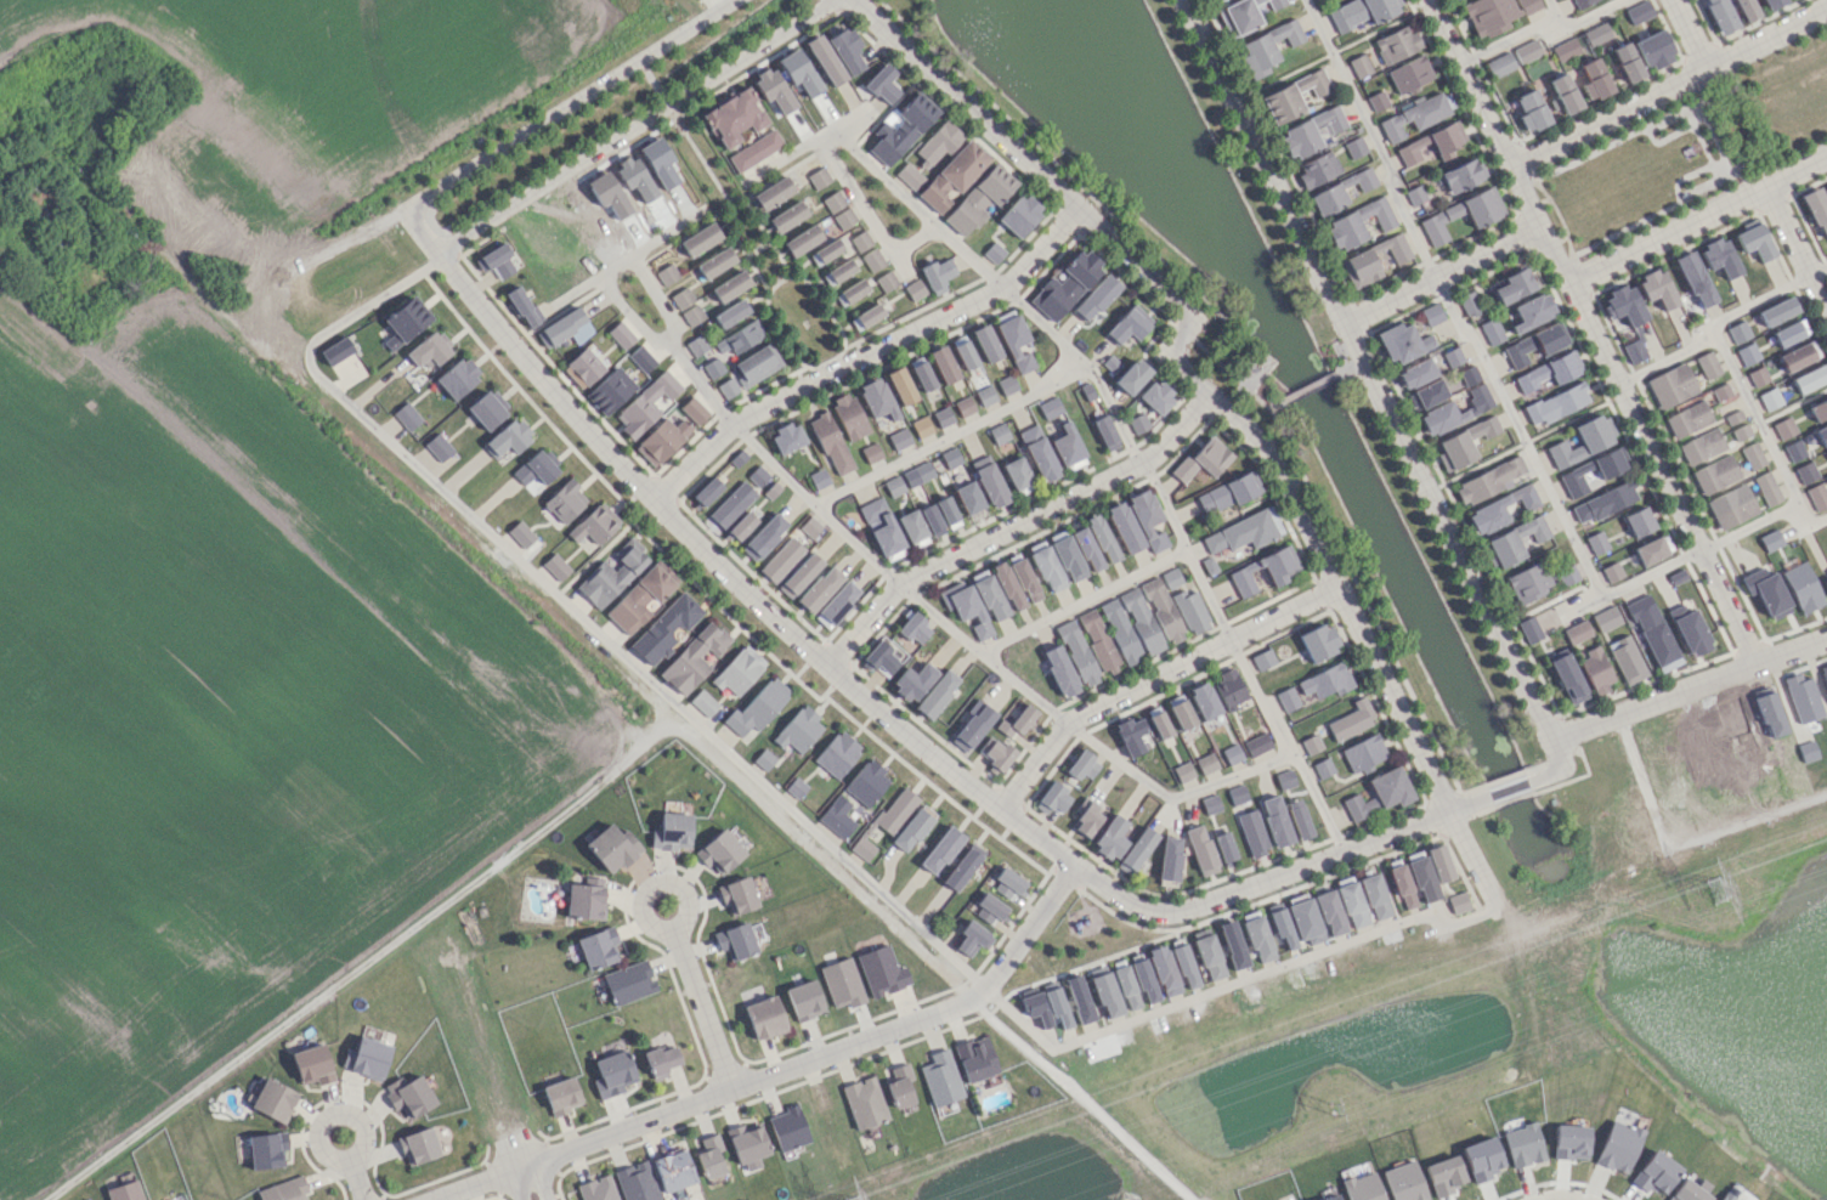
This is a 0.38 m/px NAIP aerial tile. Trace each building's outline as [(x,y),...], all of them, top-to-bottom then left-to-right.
[(1261,25),(1258,15),(1269,11),(1285,4),(1284,0),(1233,0),(1216,6),(1228,38),(1261,25)] [(1336,32),(1369,18),(1371,23),(1402,9),(1399,0),(1350,0),(1327,10),(1336,32)] [(1507,20),(1517,16),(1510,0),(1472,0),(1461,5),(1477,40),(1510,25),(1507,20)] [(1541,7),(1538,0),(1516,0),(1523,15),(1541,7)] [(1575,9),(1596,0),(1571,0),(1575,9)] [(1653,14),(1647,0),(1646,0),(1624,9),(1630,24),(1653,14)] [(1725,0),(1703,0),(1717,35),(1736,27),(1725,0)] [(1742,23),(1757,16),(1751,0),(1732,0),(1742,23)] [(1767,11),(1785,3),(1784,0),(1762,0),(1767,11)] [(1239,43),(1244,54),(1240,56),(1250,80),(1269,72),(1266,66),(1279,60),(1271,42),(1284,36),(1289,47),(1304,40),(1294,18),(1239,43)] [(1582,31),(1589,47),(1611,38),(1604,21),(1582,31)] [(849,26),(827,39),(849,76),(864,68),(854,51),(861,47),(849,26)] [(1409,34),(1405,26),(1372,40),(1382,64),(1422,48),(1415,31),(1409,34)] [(1674,59),(1660,29),(1634,41),(1648,71),(1674,59)] [(804,43),(832,87),(847,77),(819,33),(804,43)] [(1550,48),(1558,63),(1580,53),(1573,37),(1550,48)] [(1519,64),(1541,54),(1534,38),(1512,48),(1519,64)] [(1643,75),(1627,41),(1610,49),(1626,83),(1643,75)] [(1514,68),(1508,52),(1484,62),(1491,78),(1514,68)] [(1349,59),(1355,78),(1371,72),(1364,54),(1349,59)] [(1433,80),(1423,54),(1386,69),(1397,95),(1433,80)] [(1586,100),(1610,92),(1597,57),(1579,64),(1585,81),(1579,82),(1586,100)] [(863,86),(887,105),(899,91),(888,82),(896,72),(883,61),(863,86)] [(1259,95),(1272,125),(1304,111),(1296,92),(1309,86),(1314,97),(1330,89),(1321,68),(1259,95)] [(1547,80),(1555,96),(1547,100),(1556,118),(1580,106),(1564,73),(1547,80)] [(724,149),(739,141),(735,132),(747,125),(750,131),(765,123),(746,88),(700,113),(709,128),(712,126),(724,149)] [(1517,115),(1524,132),(1548,122),(1534,88),(1514,97),(1521,114),(1517,115)] [(1373,112),(1388,104),(1381,90),(1366,97),(1373,112)] [(1455,111),(1446,90),(1378,120),(1388,143),(1404,136),(1399,124),(1409,119),(1414,129),(1455,111)] [(938,111),(916,91),(895,114),(901,119),(892,129),(885,123),(863,145),(886,167),(938,111)] [(1321,146),(1317,136),(1329,130),(1331,133),(1346,127),(1337,106),(1277,132),(1289,160),(1321,146)] [(962,134),(945,118),(914,152),(931,168),(962,134)] [(1466,141),(1456,119),(1426,133),(1440,161),(1450,156),(1447,150),(1466,141)] [(726,153),(734,171),(783,148),(775,131),(726,153)] [(1350,159),(1366,152),(1359,136),(1343,143),(1350,159)] [(1401,164),(1432,155),(1427,136),(1396,145),(1401,164)] [(916,194),(938,214),(950,201),(943,194),(950,186),(958,193),(989,158),(968,138),(916,194)] [(1295,166),(1306,188),(1340,172),(1330,150),(1295,166)] [(1485,177),(1474,156),(1439,173),(1449,195),(1485,177)] [(913,191),(924,178),(906,161),(895,174),(913,191)] [(943,220),(964,238),(985,213),(981,209),(989,200),(996,207),(1016,182),(993,162),(943,220)] [(806,176),(815,190),(830,180),(822,166),(806,176)] [(1377,185),(1370,168),(1308,194),(1317,216),(1348,203),(1341,188),(1356,182),(1360,192),(1377,185)] [(751,194),(761,211),(794,192),(784,175),(751,194)] [(1426,198),(1419,184),(1404,191),(1411,206),(1426,198)] [(1473,229),(1505,214),(1491,185),(1459,200),(1473,229)] [(1826,236),(1826,206),(1819,186),(1801,194),(1820,239),(1826,236)] [(822,198),(838,230),(854,222),(838,190),(822,198)] [(998,219),(1017,238),(1043,210),(1024,192),(998,219)] [(1380,232),(1395,225),(1383,197),(1322,223),(1334,251),(1366,238),(1358,220),(1373,214),(1380,232)] [(775,234),(807,215),(798,200),(767,219),(775,234)] [(1431,248),(1449,239),(1441,223),(1463,213),(1458,202),(1418,220),(1431,248)] [(678,241),(688,258),(721,237),(711,221),(678,241)] [(791,257),(822,238),(814,223),(782,242),(791,257)] [(1758,261),(1773,256),(1761,223),(1733,232),(1740,252),(1753,248),(1758,261)] [(850,236),(856,252),(871,245),(865,230),(850,236)] [(1382,277),(1373,254),(1388,248),(1394,265),(1411,258),(1401,234),(1339,258),(1351,289),(1382,277)] [(1699,245),(1707,269),(1719,265),(1724,279),(1738,274),(1725,236),(1699,245)] [(842,250),(836,238),(808,254),(815,266),(842,250)] [(514,272),(507,257),(510,256),(504,243),(474,257),(481,272),(493,267),(498,279),(514,272)] [(695,265),(704,280),(735,261),(726,246),(695,265)] [(860,256),(870,272),(884,264),(874,247),(860,256)] [(1062,270),(1067,274),(1058,284),(1050,277),(1028,300),(1053,323),(1103,267),(1082,248),(1062,270)] [(1714,302),(1692,250),(1675,257),(1696,309),(1714,302)] [(828,286),(855,270),(847,258),(821,275),(828,286)] [(919,266),(932,296),(946,290),(942,280),(956,274),(949,258),(933,264),(932,261),(919,266)] [(679,277),(670,263),(654,272),(663,286),(679,277)] [(1492,289),(1500,306),(1535,288),(1524,266),(1502,277),(1505,283),(1492,289)] [(1677,304),(1662,267),(1636,277),(1646,301),(1656,297),(1661,310),(1677,304)] [(718,302),(750,285),(742,270),(710,288),(718,302)] [(883,292),(897,284),(889,270),(875,278),(883,292)] [(1071,308),(1084,322),(1120,288),(1107,273),(1071,308)] [(925,294),(918,278),(903,286),(911,301),(925,294)] [(839,305),(867,293),(862,280),(834,292),(839,305)] [(505,292),(525,329),(540,321),(520,284),(505,292)] [(1623,314),(1628,326),(1645,320),(1632,284),(1600,295),(1608,319),(1623,314)] [(677,310),(693,300),(685,286),(669,296),(677,310)] [(1481,311),(1474,290),(1458,296),(1465,317),(1481,311)] [(1510,325),(1513,333),(1555,316),(1546,292),(1512,306),(1519,322),(1510,325)] [(432,318),(413,295),(382,320),(392,333),(382,341),(390,352),(432,318)] [(1757,310),(1764,326),(1798,312),(1791,296),(1757,310)] [(712,316),(720,329),(749,311),(740,298),(712,316)] [(856,331),(883,315),(876,302),(849,318),(856,331)] [(1128,333),(1136,340),(1153,321),(1132,302),(1104,334),(1116,345),(1128,333)] [(1444,319),(1437,302),(1420,309),(1427,327),(1444,319)] [(680,313),(688,327),(704,317),(696,303),(680,313)] [(587,323),(577,306),(534,332),(545,349),(587,323)] [(1028,351),(1019,355),(1015,346),(1029,341),(1017,314),(995,324),(1017,375),(1036,367),(1028,351)] [(1478,324),(1490,346),(1505,338),(1493,316),(1478,324)] [(733,354),(764,335),(754,318),(713,343),(719,353),(729,347),(733,354)] [(1771,332),(1778,348),(1809,333),(1801,318),(1771,332)] [(1408,319),(1377,333),(1392,366),(1435,346),(1429,334),(1417,340),(1408,319)] [(635,339),(619,320),(606,331),(622,350),(635,339)] [(1750,336),(1743,320),(1726,328),(1734,344),(1750,336)] [(1502,345),(1511,370),(1528,363),(1524,352),(1537,347),(1540,355),(1568,344),(1560,322),(1502,345)] [(1001,356),(986,323),(970,331),(986,363),(1001,356)] [(453,351),(435,328),(404,353),(416,367),(425,360),(431,368),(453,351)] [(693,357),(707,348),(699,334),(685,343),(693,357)] [(977,365),(965,334),(951,340),(963,370),(977,365)] [(319,350),(328,366),(354,351),(345,336),(319,350)] [(1648,357),(1639,336),(1621,344),(1630,365),(1648,357)] [(1777,354),(1784,372),(1820,357),(1812,340),(1777,354)] [(744,387),(782,364),(768,342),(731,365),(744,387)] [(1735,349),(1742,366),(1759,359),(1752,342),(1735,349)] [(656,362),(639,344),(627,356),(644,374),(656,362)] [(929,350),(941,384),(957,379),(945,345),(929,350)] [(1449,368),(1464,361),(1457,346),(1442,353),(1449,368)] [(604,370),(587,347),(562,366),(579,389),(604,370)] [(1582,372),(1573,350),(1513,376),(1519,392),(1551,379),(1553,384),(1582,372)] [(1720,373),(1710,351),(1695,357),(1704,380),(1720,373)] [(464,355),(435,378),(452,400),(481,376),(464,355)] [(1101,362),(1112,374),(1120,366),(1108,355),(1101,362)] [(709,379),(724,371),(716,356),(701,365),(709,379)] [(935,386),(922,356),(908,361),(921,392),(935,386)] [(1112,381),(1127,396),(1150,372),(1135,357),(1112,381)] [(1405,390),(1436,375),(1428,357),(1396,372),(1405,390)] [(1659,410),(1698,391),(1683,361),(1645,380),(1659,410)] [(1798,394),(1826,380),(1826,371),(1823,363),(1790,379),(1798,394)] [(1458,371),(1465,386),(1480,380),(1473,365),(1458,371)] [(636,389),(618,366),(584,393),(602,415),(636,389)] [(916,399),(901,366),(885,373),(900,406),(916,399)] [(1747,372),(1753,387),(1768,381),(1762,366),(1747,372)] [(660,411),(651,402),(660,392),(668,400),(681,387),(662,368),(612,419),(632,439),(660,411)] [(1002,396),(1017,390),(1011,374),(996,381),(1002,396)] [(870,418),(886,412),(890,421),(897,418),(880,376),(857,386),(870,418)] [(738,391),(730,377),(716,385),(725,399),(738,391)] [(1175,399),(1153,378),(1137,395),(1159,416),(1175,399)] [(1412,390),(1420,408),(1447,397),(1440,378),(1412,390)] [(1590,402),(1582,381),(1523,406),(1530,424),(1542,420),(1543,422),(1590,402)] [(1493,407),(1482,383),(1465,390),(1472,406),(1455,413),(1450,400),(1418,414),(1427,436),(1493,407)] [(981,406),(996,400),(990,384),(974,391),(981,406)] [(510,409),(491,387),(466,408),(485,430),(510,409)] [(1781,404),(1775,387),(1758,394),(1765,411),(1781,404)] [(829,401),(849,441),(868,432),(849,391),(829,401)] [(960,418),(975,410),(968,395),(953,402),(960,418)] [(695,425),(707,413),(691,396),(678,407),(695,425)] [(1037,404),(1045,420),(1063,412),(1055,396),(1037,404)] [(1808,407),(1814,421),(1826,416),(1826,399),(1808,407)] [(1712,422),(1703,400),(1664,416),(1673,438),(1712,422)] [(421,420),(406,401),(392,413),(408,431),(421,420)] [(938,428),(954,421),(947,406),(931,413),(938,428)] [(1728,425),(1743,418),(1739,409),(1724,416),(1728,425)] [(834,477),(853,468),(827,411),(808,420),(834,477)] [(1127,420),(1134,435),(1149,427),(1142,413),(1127,420)] [(1555,468),(1618,441),(1606,413),(1573,426),(1581,444),(1568,450),(1563,439),(1546,447),(1555,468)] [(1092,420),(1105,452),(1118,446),(1105,414),(1092,420)] [(910,422),(917,439),(932,432),(925,415),(910,422)] [(1437,440),(1442,451),(1437,454),(1445,472),(1477,458),(1469,440),(1482,434),(1484,439),(1500,431),(1493,415),(1437,440)] [(493,459),(508,445),(515,453),(532,438),(512,416),(481,445),(493,459)] [(1779,440),(1796,432),(1788,416),(1772,424),(1779,440)] [(633,447),(652,467),(692,429),(682,418),(673,426),(664,417),(633,447)] [(1059,423),(1063,434),(1051,439),(1064,471),(1086,462),(1068,420),(1059,423)] [(768,433),(778,455),(805,443),(796,422),(768,433)] [(988,429),(995,445),(1009,438),(1002,422),(988,429)] [(1731,431),(1736,442),(1751,434),(1745,423),(1731,431)] [(1019,431),(1040,484),(1059,476),(1037,424),(1019,431)] [(1822,447),(1826,445),(1826,424),(1814,431),(1822,447)] [(887,435),(894,451),(911,442),(904,427),(887,435)] [(1685,464),(1725,450),(1718,428),(1678,443),(1685,464)] [(424,443),(439,462),(453,450),(438,432),(424,443)] [(1198,466),(1211,478),(1232,456),(1208,434),(1171,474),(1182,484),(1198,466)] [(1806,455),(1798,439),(1783,447),(1790,462),(1806,455)] [(1765,463),(1755,441),(1739,448),(1750,470),(1765,463)] [(882,457),(875,442),(860,449),(867,464),(882,457)] [(534,475),(543,485),(560,469),(539,446),(511,473),(523,486),(534,475)] [(962,462),(954,446),(939,454),(946,469),(962,462)] [(1569,499),(1589,490),(1586,484),(1630,466),(1621,446),(1558,474),(1569,499)] [(1691,470),(1701,495),(1740,479),(1730,454),(1691,470)] [(1015,496),(1034,488),(1021,456),(1002,463),(1015,496)] [(1527,475),(1518,456),(1453,486),(1462,505),(1527,475)] [(907,488),(934,476),(928,461),(901,472),(907,488)] [(1008,501),(992,461),(973,469),(990,509),(1008,501)] [(1818,477),(1810,461),(1794,468),(1802,485),(1818,477)] [(746,476),(758,488),(769,476),(757,464),(746,476)] [(807,475),(814,490),(829,484),(822,468),(807,475)] [(1196,495),(1205,515),(1262,491),(1253,470),(1196,495)] [(1764,507),(1780,501),(1769,471),(1754,477),(1764,507)] [(889,497),(904,490),(897,475),(882,482),(889,497)] [(699,508),(722,487),(712,476),(689,498),(699,508)] [(587,502),(576,490),(579,487),(569,477),(541,502),(562,524),(587,502)] [(1638,499),(1629,479),(1570,506),(1579,526),(1638,499)] [(707,515),(722,529),(756,494),(741,480),(707,515)] [(953,488),(964,515),(983,507),(972,480),(953,488)] [(1719,530),(1758,512),(1744,483),(1705,501),(1719,530)] [(1820,483),(1805,490),(1816,511),(1826,506),(1826,497),(1820,483)] [(1466,510),(1475,535),(1508,522),(1502,505),(1519,499),(1524,512),(1540,506),(1531,485),(1466,510)] [(1126,498),(1150,554),(1168,546),(1161,530),(1152,534),(1149,526),(1161,520),(1147,488),(1126,498)] [(960,524),(947,495),(935,501),(947,530),(960,524)] [(880,496),(857,507),(864,522),(878,515),(882,524),(869,530),(884,562),(906,552),(880,496)] [(1105,508),(1124,554),(1143,547),(1124,500),(1105,508)] [(565,533),(574,542),(584,533),(596,545),(620,522),(600,501),(565,533)] [(918,509),(932,538),(945,531),(930,503),(918,509)] [(725,531),(735,541),(762,515),(752,505),(725,531)] [(1207,554),(1227,546),(1228,549),(1249,541),(1252,547),(1283,534),(1271,506),(1200,536),(1207,554)] [(1632,538),(1654,529),(1645,506),(1623,515),(1632,538)] [(907,543),(926,535),(915,509),(896,516),(907,543)] [(754,561),(788,525),(774,512),(740,548),(754,561)] [(1118,558),(1098,513),(1085,518),(1105,564),(1118,558)] [(812,538),(821,524),(807,515),(798,529),(812,538)] [(506,531),(523,549),(535,537),(518,520),(506,531)] [(1102,567),(1084,526),(1071,532),(1089,573),(1102,567)] [(1782,545),(1777,529),(1759,536),(1764,552),(1782,545)] [(1585,537),(1593,555),(1608,548),(1600,530),(1585,537)] [(1633,547),(1640,565),(1673,552),(1665,533),(1633,547)] [(1067,583),(1085,576),(1069,535),(1052,541),(1067,583)] [(803,549),(789,536),(757,570),(772,583),(803,549)] [(649,557),(628,537),(612,553),(616,557),(608,566),(602,560),(575,587),(598,610),(649,557)] [(1045,592),(1064,585),(1049,545),(1031,552),(1045,592)] [(1227,571),(1239,599),(1257,591),(1249,572),(1263,566),(1271,585),(1301,572),(1290,545),(1227,571)] [(823,563),(810,551),(776,587),(789,599),(823,563)] [(541,563),(558,581),(570,570),(553,552),(541,563)] [(1207,575),(1216,571),(1210,556),(1201,560),(1207,575)] [(1779,568),(1800,614),(1823,604),(1803,557),(1779,568)] [(627,636),(649,613),(647,610),(677,578),(656,558),(604,614),(627,636)] [(1038,599),(1025,558),(1011,562),(1025,604),(1038,599)] [(1022,607),(1005,560),(992,565),(1009,612),(1022,607)] [(1518,604),(1553,587),(1540,560),(1505,578),(1518,604)] [(1601,568),(1608,583),(1623,576),(1616,561),(1601,568)] [(844,577),(829,564),(795,600),(809,614),(844,577)] [(1579,579),(1572,564),(1556,572),(1563,586),(1579,579)] [(1163,649),(1139,589),(1144,587),(1166,645),(1184,638),(1166,591),(1182,585),(1176,569),(1127,588),(1131,599),(1124,602),(1145,656),(1163,649)] [(1744,587),(1748,595),(1755,592),(1770,621),(1792,610),(1773,572),(1744,587)] [(974,580),(989,622),(1006,615),(991,574),(974,580)] [(860,593),(846,579),(812,616),(826,629),(860,593)] [(957,621),(973,615),(977,623),(971,626),(976,640),(991,635),(970,584),(946,594),(957,621)] [(1173,597),(1189,636),(1210,626),(1194,588),(1173,597)] [(703,611),(681,590),(628,645),(651,667),(676,641),(669,634),(678,625),(684,631),(703,611)] [(1627,602),(1656,673),(1679,664),(1650,593),(1627,602)] [(1125,665),(1142,657),(1115,597),(1098,605),(1125,665)] [(1622,622),(1613,604),(1591,615),(1599,633),(1622,622)] [(1076,615),(1100,671),(1118,663),(1094,608),(1076,615)] [(1690,658),(1711,647),(1693,609),(1671,620),(1690,658)] [(916,645),(931,629),(912,612),(897,629),(916,645)] [(1528,645),(1543,637),(1532,615),(1517,622),(1528,645)] [(730,640),(708,619),(658,673),(682,696),(709,667),(698,657),(706,649),(714,657),(730,640)] [(1054,627),(1083,688),(1100,680),(1072,619),(1054,627)] [(1569,644),(1591,637),(1586,620),(1563,628),(1569,644)] [(1310,662),(1340,648),(1328,622),(1298,636),(1310,662)] [(1607,643),(1624,685),(1646,676),(1629,634),(1607,643)] [(885,680),(899,662),(888,653),(891,649),(878,639),(861,661),(885,680)] [(709,681),(722,694),(727,689),(735,697),(765,664),(744,644),(709,681)] [(1060,698),(1078,691),(1059,644),(1041,651),(1060,698)] [(1577,657),(1595,694),(1616,684),(1598,647),(1577,657)] [(1257,672),(1276,663),(1269,648),(1250,657),(1257,672)] [(1587,697),(1568,653),(1550,661),(1569,705),(1587,697)] [(937,673),(923,661),(913,673),(905,667),(890,685),(911,703),(937,673)] [(1296,682),(1303,695),(1312,690),(1316,699),(1334,690),(1336,695),(1353,686),(1341,661),(1296,682)] [(1216,685),(1225,710),(1247,702),(1234,667),(1217,673),(1221,683),(1216,685)] [(929,720),(959,679),(944,668),(913,708),(929,720)] [(737,713),(733,708),(721,721),(740,738),(750,726),(756,731),(791,692),(772,675),(737,713)] [(1202,721),(1220,713),(1206,681),(1188,689),(1202,721)] [(1299,706),(1292,686),(1275,692),(1282,712),(1299,706)] [(706,717),(717,705),(700,688),(688,701),(706,717)] [(1181,731),(1196,723),(1181,693),(1166,701),(1181,731)] [(1356,711),(1326,722),(1333,740),(1375,725),(1364,696),(1352,700),(1356,711)] [(948,739),(965,753),(997,713),(980,699),(948,739)] [(994,727),(1007,738),(1013,731),(1019,735),(1037,713),(1025,703),(1008,724),(1001,719),(994,727)] [(824,726),(801,705),(770,739),(780,748),(786,742),(799,754),(824,726)] [(1157,740),(1170,735),(1160,705),(1147,710),(1157,740)] [(861,749),(838,729),(812,759),(835,779),(861,749)] [(1250,758),(1272,747),(1264,731),(1242,742),(1250,758)] [(1322,748),(1315,733),(1300,741),(1307,755),(1322,748)] [(1351,773),(1387,757),(1376,733),(1340,749),(1351,773)] [(1014,752),(989,735),(976,752),(990,762),(985,768),(996,776),(1014,752)] [(1243,759),(1236,743),(1221,750),(1228,765),(1243,759)] [(752,761),(764,771),(775,759),(763,748),(752,761)] [(1089,778),(1100,762),(1079,749),(1065,772),(1076,780),(1081,773),(1089,778)] [(1218,767),(1212,752),(1195,759),(1201,775),(1218,767)] [(1318,778),(1333,772),(1328,758),(1312,764),(1318,778)] [(890,779),(867,759),(842,787),(865,808),(890,779)] [(1172,767),(1178,783),(1193,777),(1187,761),(1172,767)] [(1397,803),(1398,806),(1412,800),(1399,765),(1367,778),(1374,797),(1361,802),(1357,793),(1342,799),(1350,821),(1397,803)] [(785,790),(798,799),(807,785),(794,776),(785,790)] [(1072,796),(1051,781),(1033,806),(1046,815),(1051,807),(1059,813),(1072,796)] [(1232,806),(1248,801),(1242,784),(1226,789),(1232,806)] [(890,835),(918,799),(902,786),(873,822),(890,835)] [(844,838),(855,822),(843,814),(850,803),(835,793),(817,821),(844,838)] [(1200,799),(1205,816),(1221,810),(1215,794),(1200,799)] [(1293,842),(1277,794),(1258,800),(1274,848),(1293,842)] [(1312,835),(1300,798),(1285,803),(1298,840),(1312,835)] [(1097,805),(1087,799),(1071,827),(1088,837),(1100,816),(1093,812),(1097,805)] [(905,854),(935,815),(920,803),(890,842),(905,854)] [(1235,815),(1250,857),(1269,850),(1255,808),(1235,815)] [(650,849),(689,850),(690,814),(659,813),(659,830),(650,830),(650,849)] [(1113,861),(1127,842),(1118,835),(1127,823),(1112,813),(1090,845),(1113,861)] [(642,849),(625,829),(619,834),(609,822),(583,844),(609,876),(642,849)] [(919,865),(935,876),(962,834),(945,824),(919,865)] [(1184,830),(1200,877),(1218,871),(1202,824),(1184,830)] [(1158,835),(1143,825),(1118,862),(1133,872),(1158,835)] [(692,851),(704,868),(712,863),(719,873),(744,856),(725,829),(692,851)] [(1235,858),(1227,831),(1213,835),(1221,863),(1235,858)] [(865,862),(876,849),(859,835),(849,848),(865,862)] [(1177,881),(1180,837),(1161,836),(1158,880),(1177,881)] [(985,853),(971,842),(940,881),(954,892),(985,853)] [(1437,883),(1453,878),(1442,844),(1426,849),(1437,883)] [(1407,862),(1421,903),(1439,898),(1426,856),(1407,862)] [(1390,867),(1402,910),(1416,906),(1404,863),(1390,867)] [(989,887),(1009,901),(1023,881),(1003,867),(989,887)] [(1392,915),(1377,872),(1358,879),(1374,921),(1392,915)] [(757,906),(746,875),(717,887),(729,917),(757,906)] [(566,918),(602,919),(603,878),(585,878),(585,884),(566,883),(566,918)] [(1351,930),(1370,923),(1355,881),(1336,888),(1351,930)] [(1328,938),(1347,932),(1332,889),(1314,895),(1328,938)] [(1447,897),(1453,914),(1470,908),(1464,891),(1447,897)] [(1308,945),(1324,940),(1307,892),(1284,900),(1299,940),(1305,938),(1308,945)] [(971,915),(993,926),(1005,905),(983,893),(971,915)] [(1296,947),(1283,908),(1268,913),(1277,938),(1282,937),(1286,951),(1296,947)] [(1242,921),(1257,964),(1275,957),(1260,915),(1242,921)] [(954,948),(968,958),(977,944),(984,949),(993,937),(967,919),(958,932),(963,935),(954,948)] [(712,932),(718,951),(725,949),(729,961),(756,952),(746,922),(712,932)] [(1220,930),(1234,970),(1248,965),(1234,925),(1220,930)] [(618,960),(613,944),(617,943),(611,926),(575,938),(586,971),(618,960)] [(1208,982),(1226,976),(1212,933),(1193,939),(1208,982)] [(855,955),(870,999),(910,985),(904,966),(896,968),(887,943),(855,955)] [(1147,950),(1162,998),(1180,992),(1165,944),(1147,950)] [(1171,949),(1185,990),(1199,985),(1185,944),(1171,949)] [(832,1008),(846,1003),(847,1008),(864,1002),(850,957),(818,967),(832,1008)] [(1132,962),(1143,1005),(1156,1001),(1146,958),(1132,962)] [(656,992),(645,959),(601,974),(612,1006),(656,992)] [(1113,968),(1126,1012),(1140,1007),(1127,964),(1113,968)] [(1123,1013),(1107,971),(1089,977),(1105,1019),(1123,1013)] [(1079,1024),(1094,1019),(1079,974),(1063,979),(1079,1024)] [(793,1020),(822,1013),(815,980),(785,987),(793,1020)] [(1058,1019),(1060,1029),(1070,1027),(1060,987),(1043,991),(1051,1021),(1058,1019)] [(1037,1015),(1039,1028),(1049,1026),(1042,991),(1022,995),(1027,1017),(1037,1015)] [(754,1041),(786,1029),(773,994),(741,1006),(754,1041)] [(391,1045),(358,1035),(354,1051),(346,1049),(340,1068),(380,1080),(391,1045)] [(998,1072),(985,1037),(966,1045),(965,1041),(952,1046),(966,1084),(998,1072)] [(333,1080),(323,1043),(291,1052),(299,1085),(316,1080),(317,1085),(333,1080)] [(667,1076),(665,1067),(679,1064),(675,1045),(644,1052),(650,1080),(667,1076)] [(931,1106),(962,1097),(947,1048),(927,1054),(929,1062),(919,1066),(931,1106)] [(623,1092),(621,1085),(635,1081),(625,1050),(592,1060),(597,1078),(591,1080),(597,1099),(623,1092)] [(912,1079),(906,1062),(887,1069),(890,1078),(884,1080),(894,1109),(914,1102),(906,1081),(912,1079)] [(401,1076),(381,1087),(394,1110),(400,1107),(407,1120),(436,1104),(419,1074),(404,1082),(401,1076)] [(872,1075),(839,1087),(855,1131),(888,1119),(872,1075)] [(551,1115),(581,1105),(572,1076),(541,1086),(551,1115)] [(284,1123),(297,1092),(263,1077),(250,1109),(284,1123)] [(778,1153),(809,1143),(798,1105),(766,1115),(778,1153)] [(725,1130),(736,1165),(743,1163),(746,1171),(760,1167),(757,1157),(769,1153),(758,1119),(725,1130)] [(1625,1175),(1643,1131),(1612,1119),(1594,1162),(1625,1175)] [(1545,1160),(1535,1121),(1522,1124),(1523,1129),(1503,1134),(1511,1168),(1545,1160)] [(1553,1159),(1587,1159),(1588,1126),(1553,1125),(1553,1159)] [(407,1167),(439,1155),(429,1126),(397,1137),(407,1167)] [(250,1169),(285,1166),(282,1141),(276,1142),(275,1133),(247,1136),(250,1169)] [(699,1139),(702,1149),(694,1152),(703,1179),(724,1173),(717,1151),(722,1150),(717,1133),(699,1139)] [(1460,1148),(1474,1182),(1505,1169),(1492,1136),(1460,1148)] [(651,1159),(661,1192),(694,1183),(685,1149),(651,1159)] [(1646,1193),(1650,1187),(1661,1195),(1681,1169),(1653,1149),(1629,1181),(1646,1193)] [(1435,1198),(1453,1192),(1451,1186),(1465,1181),(1455,1155),(1423,1166),(1435,1198)] [(647,1161),(614,1170),(622,1199),(657,1199),(647,1161)] [(1373,1171),(1341,1182),(1347,1199),(1383,1199),(1373,1171)] [(581,1199),(616,1199),(609,1174),(576,1183),(581,1199)] [(260,1199),(306,1199),(304,1194),(308,1192),(302,1175),(256,1190),(260,1199)] [(109,1199),(143,1199),(136,1179),(105,1189),(109,1199)]
